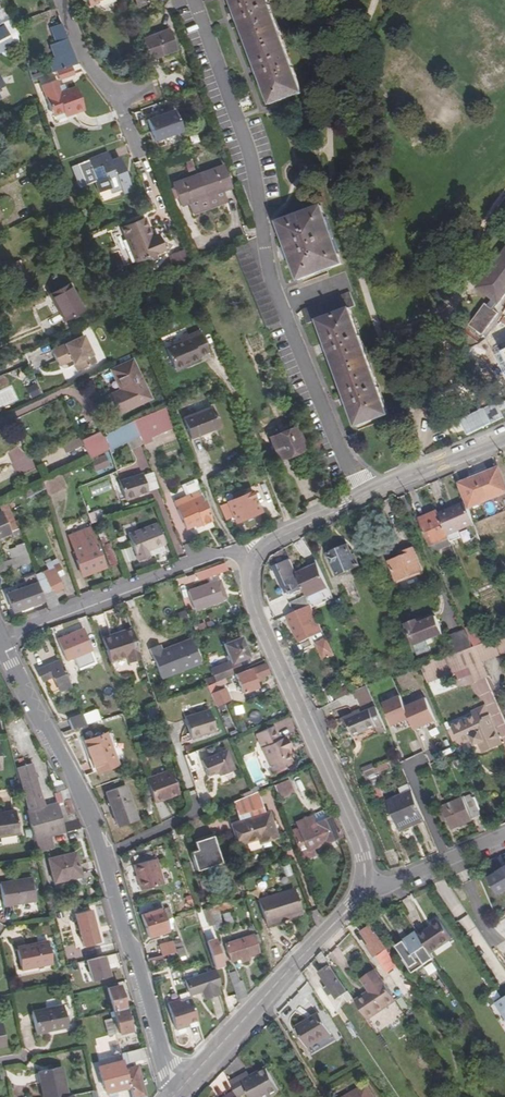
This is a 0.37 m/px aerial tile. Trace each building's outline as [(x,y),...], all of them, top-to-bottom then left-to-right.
[(91,8),(99,5),(98,2),(104,0),(88,0),(91,8)] [(258,73),(271,105),(294,97),(292,94),(301,90),(266,0),(230,0),(235,12),(238,19),(243,33),(247,31),(256,57),(253,58),(256,67),(258,73)] [(75,63),(61,24),(51,27),(56,44),(52,45),(56,58),(49,60),(53,73),(55,72),(70,67),(76,65),(75,63)] [(176,52),(168,31),(143,40),(151,61),(176,52)] [(9,53),(0,35),(0,57),(9,53)] [(74,75),(70,67),(55,72),(58,81),(74,75)] [(70,109),(72,114),(85,110),(76,87),(46,99),(52,116),(62,112),(70,109)] [(154,141),(184,132),(176,108),(147,117),(154,141)] [(109,190),(111,194),(121,190),(123,194),(132,191),(129,183),(126,176),(119,158),(110,162),(107,154),(77,166),(85,186),(94,183),(99,194),(109,190)] [(196,178),(209,211),(228,205),(223,193),(232,190),(223,168),(196,178)] [(209,211),(196,178),(172,187),(181,208),(189,205),(193,217),(209,211)] [(293,224),(313,276),(339,265),(317,208),(281,222),(284,228),(293,224)] [(146,220),(123,229),(136,264),(163,255),(157,238),(153,239),(146,220)] [(304,279),(313,276),(293,224),(284,228),(291,245),(281,249),(286,261),(295,257),(304,279)] [(475,288),(498,305),(504,295),(504,246),(475,288)] [(70,287),(51,296),(59,314),(58,314),(62,323),(82,314),(70,287)] [(345,293),(323,303),(298,313),(304,326),(317,321),(321,331),(318,332),(323,344),(327,352),(332,364),(334,363),(343,383),(340,384),(346,398),(349,405),(355,417),(357,416),(361,425),(363,425),(389,414),(346,309),(351,306),(345,293)] [(130,309),(124,294),(118,297),(125,312),(130,309)] [(96,361),(104,357),(92,327),(83,330),(96,361)] [(184,367),(191,365),(200,361),(199,358),(208,355),(200,333),(189,338),(191,341),(180,345),(167,350),(176,371),(179,373),(185,370),(184,367)] [(73,364),(76,372),(96,363),(84,335),(51,348),(60,369),(73,364)] [(123,397),(114,402),(121,415),(150,402),(133,365),(112,375),(122,394),(123,397)] [(184,422),(213,411),(209,402),(181,413),(184,422)] [(213,411),(184,422),(192,442),(221,431),(213,411)] [(167,414),(135,426),(139,435),(141,439),(144,448),(152,445),(151,441),(174,432),(167,414)] [(141,439),(139,435),(135,426),(135,424),(109,436),(114,450),(141,439)] [(295,427),(268,438),(277,460),(304,449),(295,427)] [(64,457),(81,449),(78,442),(61,449),(64,457)] [(90,460),(95,473),(111,467),(106,454),(90,460)] [(504,493),(504,484),(498,467),(462,482),(472,506),(504,493)] [(141,474),(118,482),(124,500),(147,492),(141,474)] [(68,492),(62,477),(43,486),(48,500),(68,492)] [(93,497),(112,490),(108,480),(89,487),(93,497)] [(202,525),(211,521),(204,501),(195,480),(182,486),(187,496),(172,503),(183,530),(193,526),(200,523),(202,525)] [(235,500),(245,496),(243,492),(233,495),(235,500)] [(260,513),(252,493),(245,496),(235,500),(227,503),(229,508),(221,511),(224,520),(232,517),(235,522),(260,513)] [(10,515),(12,514),(7,502),(0,506),(0,515),(1,518),(10,515)] [(475,525),(466,503),(439,514),(448,536),(459,531),(475,525)] [(421,521),(438,514),(436,509),(419,517),(421,521)] [(103,520),(100,512),(88,517),(91,525),(103,520)] [(448,536),(439,514),(438,514),(421,521),(431,545),(449,537),(448,536)] [(10,515),(1,518),(0,519),(0,543),(18,537),(10,515)] [(165,545),(155,524),(128,536),(139,562),(151,557),(149,552),(163,546),(165,545)] [(123,570),(106,528),(97,532),(113,573),(123,570)] [(91,529),(68,538),(76,561),(75,562),(81,578),(105,569),(91,529)] [(163,546),(149,552),(151,557),(166,551),(163,546)] [(359,568),(355,556),(353,557),(349,546),(329,553),(337,576),(359,568)] [(121,550),(124,562),(132,560),(128,547),(121,550)] [(398,581),(423,571),(414,547),(399,553),(401,558),(390,562),(398,581)] [(17,562),(24,559),(20,550),(13,553),(17,562)] [(17,562),(0,568),(0,579),(29,568),(26,558),(24,559),(17,562)] [(304,588),(298,573),(291,559),(274,566),(283,586),(291,583),(294,591),(295,592),(304,588)] [(312,605),(314,607),(335,598),(318,563),(298,573),(304,588),(308,595),(312,605)] [(225,564),(210,568),(213,575),(227,571),(225,564)] [(41,571),(51,593),(62,588),(51,566),(41,571)] [(51,593),(41,571),(35,573),(47,609),(56,606),(51,593)] [(42,602),(32,575),(23,578),(26,587),(6,594),(13,612),(42,602)] [(206,584),(213,603),(224,599),(216,580),(206,584)] [(287,595),(294,591),(291,583),(283,586),(287,595)] [(213,603),(206,584),(189,590),(194,602),(200,600),(202,606),(213,603)] [(312,605),(308,595),(291,603),(295,612),(311,605),(312,605)] [(318,620),(311,605),(295,612),(289,615),(298,633),(297,634),(299,639),(319,630),(315,621),(318,620)] [(176,613),(179,621),(187,618),(185,610),(176,613)] [(418,621),(407,626),(415,645),(444,633),(437,616),(419,623),(418,621)] [(457,654),(476,647),(468,628),(450,636),(457,654)] [(102,639),(111,664),(126,659),(128,665),(143,660),(137,643),(133,629),(102,639)] [(66,638),(58,641),(66,661),(75,657),(75,658),(91,652),(83,630),(65,637),(66,638)] [(482,662),(482,663),(504,654),(504,636),(494,640),(476,647),(482,662)] [(228,643),(240,672),(243,671),(239,661),(249,656),(241,638),(228,643)] [(315,644),(325,662),(336,655),(327,638),(315,644)] [(162,679),(201,664),(192,640),(162,651),(160,646),(151,649),(162,679)] [(240,672),(228,643),(225,644),(232,662),(211,670),(216,683),(240,672)] [(429,686),(482,662),(476,647),(423,671),(429,686)] [(73,691),(63,665),(39,674),(44,685),(55,681),(61,696),(73,691)] [(269,675),(266,665),(238,675),(244,693),(257,689),(255,683),(262,681),(262,677),(269,675)] [(375,701),(368,686),(355,692),(358,699),(361,698),(364,706),(375,701)] [(227,698),(224,689),(211,695),(215,704),(227,698)] [(392,727),(411,720),(414,731),(438,723),(429,697),(405,705),(402,695),(384,701),(392,727)] [(154,705),(145,708),(149,719),(158,716),(154,705)] [(484,720),(491,717),(486,706),(473,711),(475,717),(482,714),(484,720)] [(379,730),(382,738),(389,735),(377,708),(364,714),(373,733),(379,730)] [(202,713),(210,734),(217,732),(210,711),(202,713)] [(210,734),(202,713),(185,719),(192,739),(201,737),(200,735),(207,732),(208,735),(210,734)] [(373,733),(364,714),(348,721),(356,741),(373,733)] [(482,714),(475,717),(455,725),(464,745),(474,740),(477,746),(482,745),(485,752),(503,744),(491,717),(484,720),(482,714)] [(88,726),(83,715),(69,721),(72,731),(88,726)] [(272,728),(255,736),(272,773),(273,773),(287,767),(289,765),(283,751),(290,748),(286,738),(278,741),(272,728)] [(116,766),(106,736),(85,743),(94,773),(116,766)] [(217,755),(225,775),(234,772),(226,752),(217,755)] [(225,775),(217,755),(201,762),(207,777),(217,774),(218,777),(225,775)] [(25,803),(38,800),(29,766),(19,768),(23,783),(20,784),(25,803)] [(287,767),(273,773),(275,775),(288,769),(287,767)] [(49,775),(54,793),(66,790),(55,774),(49,775)] [(181,801),(172,776),(147,785),(157,810),(181,801)] [(379,776),(371,778),(376,789),(383,787),(379,776)] [(289,777),(274,784),(279,798),(294,793),(289,777)] [(125,812),(116,814),(121,828),(139,821),(127,786),(109,792),(111,800),(114,809),(115,812),(124,809),(125,812)] [(399,795),(412,825),(426,820),(413,789),(399,795)] [(54,793),(60,816),(72,812),(66,790),(54,793)] [(260,842),(269,840),(278,837),(274,825),(272,826),(271,822),(274,822),(270,812),(266,813),(258,791),(244,797),(234,801),(240,821),(232,824),(239,845),(250,842),(249,840),(258,837),(260,842)] [(412,825),(399,795),(388,800),(401,830),(412,825)] [(472,795),(443,807),(452,828),(481,817),(472,795)] [(14,812),(0,815),(0,838),(18,835),(14,812)] [(60,816),(61,823),(76,819),(74,812),(72,812),(60,816)] [(343,837),(340,827),(337,828),(332,817),(317,823),(314,815),(306,818),(308,824),(299,827),(291,830),(302,860),(318,855),(316,848),(343,837)] [(306,818),(297,821),(299,827),(308,824),(306,818)] [(61,823),(64,833),(79,828),(77,819),(76,819),(61,823)] [(196,850),(190,852),(196,872),(222,863),(213,835),(193,841),(196,850)] [(36,854),(53,849),(49,837),(32,842),(36,854)] [(82,887),(80,877),(68,880),(68,876),(79,873),(74,852),(47,859),(54,888),(60,888),(65,888),(71,886),(74,884),(76,889),(82,887)] [(157,859),(134,866),(142,891),(165,884),(157,859)] [(489,877),(500,898),(504,895),(504,868),(489,877)] [(0,884),(0,894),(2,905),(35,899),(31,878),(0,884)] [(280,921),(303,914),(295,890),(260,901),(269,929),(282,925),(280,921)] [(405,902),(412,915),(418,912),(411,899),(405,902)] [(230,928),(224,910),(232,907),(231,902),(208,910),(216,932),(230,928)] [(167,904),(161,906),(163,912),(166,921),(172,920),(167,904)] [(82,947),(100,944),(93,909),(75,913),(82,947)] [(170,935),(166,921),(163,912),(142,919),(149,941),(170,935)] [(280,921),(282,925),(304,918),(303,914),(280,921)] [(437,928),(436,929),(447,945),(456,939),(442,919),(434,924),(437,928)] [(372,928),(363,934),(370,944),(368,946),(376,959),(388,951),(372,928)] [(447,945),(436,929),(431,932),(430,931),(421,937),(434,955),(447,945)] [(408,944),(420,936),(418,933),(406,941),(407,943),(408,944)] [(241,957),(249,955),(259,952),(254,936),(226,944),(231,960),(241,957)] [(434,955),(421,937),(420,936),(408,944),(407,943),(399,948),(407,961),(406,962),(415,975),(437,960),(434,955)] [(215,963),(222,961),(215,938),(209,939),(215,963)] [(48,940),(16,946),(22,971),(54,965),(48,940)] [(184,949),(182,942),(173,945),(176,952),(184,949)] [(187,959),(185,950),(177,952),(179,960),(181,961),(187,959)] [(344,995),(348,993),(331,967),(332,966),(324,953),(318,958),(326,970),(321,973),(330,987),(335,993),(338,999),(344,995)] [(179,963),(177,955),(168,958),(170,966),(179,963)] [(104,956),(96,958),(101,980),(109,978),(104,956)] [(222,961),(215,963),(217,969),(224,967),(222,961)] [(426,967),(431,976),(439,972),(435,963),(426,967)] [(367,995),(379,1013),(396,1001),(377,971),(369,977),(374,980),(369,984),(364,981),(371,992),(367,995)] [(232,984),(240,982),(236,972),(229,974),(232,984)] [(190,989),(188,982),(186,983),(191,999),(203,996),(206,1004),(221,998),(219,991),(222,990),(217,973),(196,980),(198,987),(190,989)] [(198,987),(196,980),(188,982),(190,989),(198,987)] [(240,982),(232,984),(238,1000),(247,997),(242,981),(240,982)] [(113,1012),(125,1009),(119,986),(108,989),(113,1012)] [(348,993),(344,995),(349,1003),(354,999),(349,992),(348,993)] [(379,1013),(367,995),(356,1002),(368,1020),(379,1013)] [(199,1023),(192,1003),(182,1006),(181,1003),(169,1007),(176,1033),(186,1030),(185,1028),(199,1023)] [(62,1007),(31,1013),(35,1035),(66,1029),(62,1007)] [(320,1008),(296,1022),(307,1042),(331,1028),(320,1008)] [(130,1031),(125,1009),(113,1012),(118,1034),(130,1031)] [(109,1037),(115,1035),(112,1020),(105,1022),(109,1037)] [(127,1039),(120,1041),(122,1051),(130,1049),(127,1039)] [(122,1061),(128,1087),(131,1096),(143,1096),(135,1067),(130,1068),(129,1062),(142,1059),(139,1050),(120,1055),(122,1061)] [(128,1087),(122,1061),(98,1067),(104,1093),(128,1087)] [(239,1095),(248,1091),(252,1096),(260,1096),(279,1087),(267,1066),(251,1075),(248,1069),(230,1079),(235,1089),(239,1095)] [(59,1068),(37,1071),(41,1096),(65,1096),(59,1068)] [(348,1096),(373,1096),(367,1087),(348,1096)]
